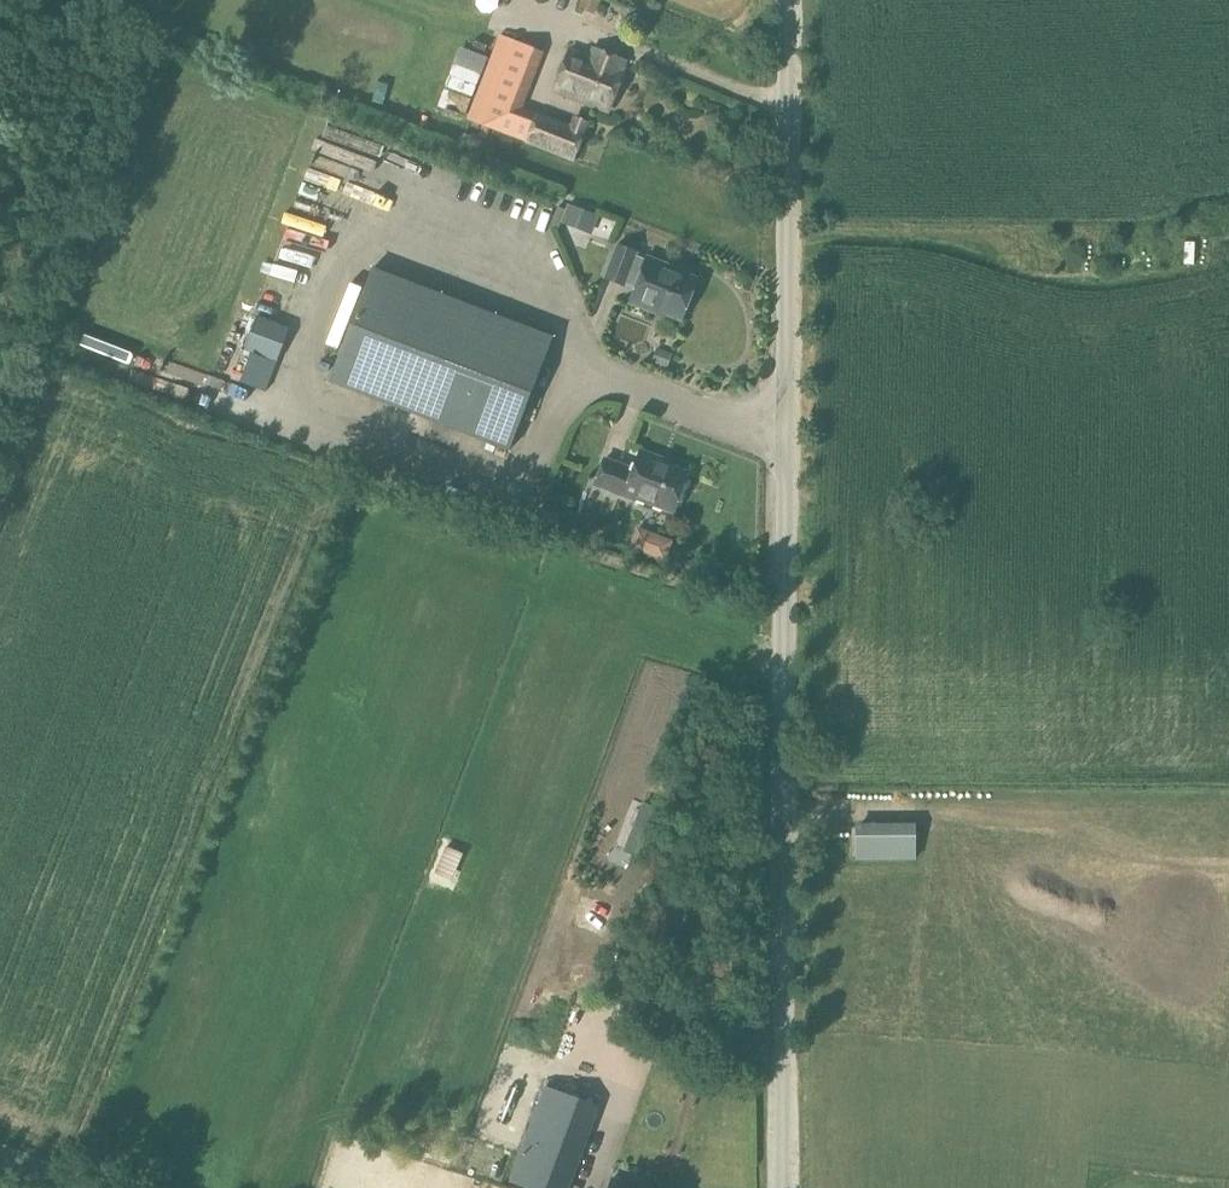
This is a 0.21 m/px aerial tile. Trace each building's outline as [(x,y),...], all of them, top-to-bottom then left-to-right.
[(539,10),(543,0),(517,0),(539,10)] [(515,41),(485,118),(514,129),(544,53),(515,41)] [(624,71),(617,68),(621,59),(599,51),(595,60),(570,50),(554,91),(608,112),(624,71)] [(445,103),(473,111),(484,72),(457,64),(445,103)] [(576,153),(590,116),(578,111),(575,121),(541,108),(531,135),(576,153)] [(592,235),(600,216),(569,204),(562,222),(592,235)] [(647,260),(638,256),(639,252),(617,243),(603,279),(625,287),(626,284),(636,288),(630,303),(662,315),(664,310),(683,317),(698,279),(672,269),(673,267),(648,258),(647,260)] [(285,257),(280,268),(317,282),(321,270),(285,257)] [(510,452),(554,336),(373,268),(329,382),(510,452)] [(508,314),(534,321),(537,310),(511,303),(508,314)] [(277,363),(290,328),(258,315),(245,350),(277,363)] [(124,384),(122,392),(156,400),(158,392),(124,384)] [(689,474),(658,463),(660,458),(641,451),(635,468),(605,457),(593,486),(624,498),(624,496),(635,500),(636,498),(674,512),(689,474)] [(667,561),(674,539),(638,528),(630,549),(667,561)] [(623,852),(649,862),(650,860),(667,867),(675,846),(658,839),(669,813),(643,803),(623,852)] [(857,861),(917,860),(916,823),(856,824),(857,861)] [(460,856),(443,849),(433,876),(450,883),(460,856)] [(533,1187),(561,1187),(591,1105),(545,1088),(511,1180),(533,1187)]
